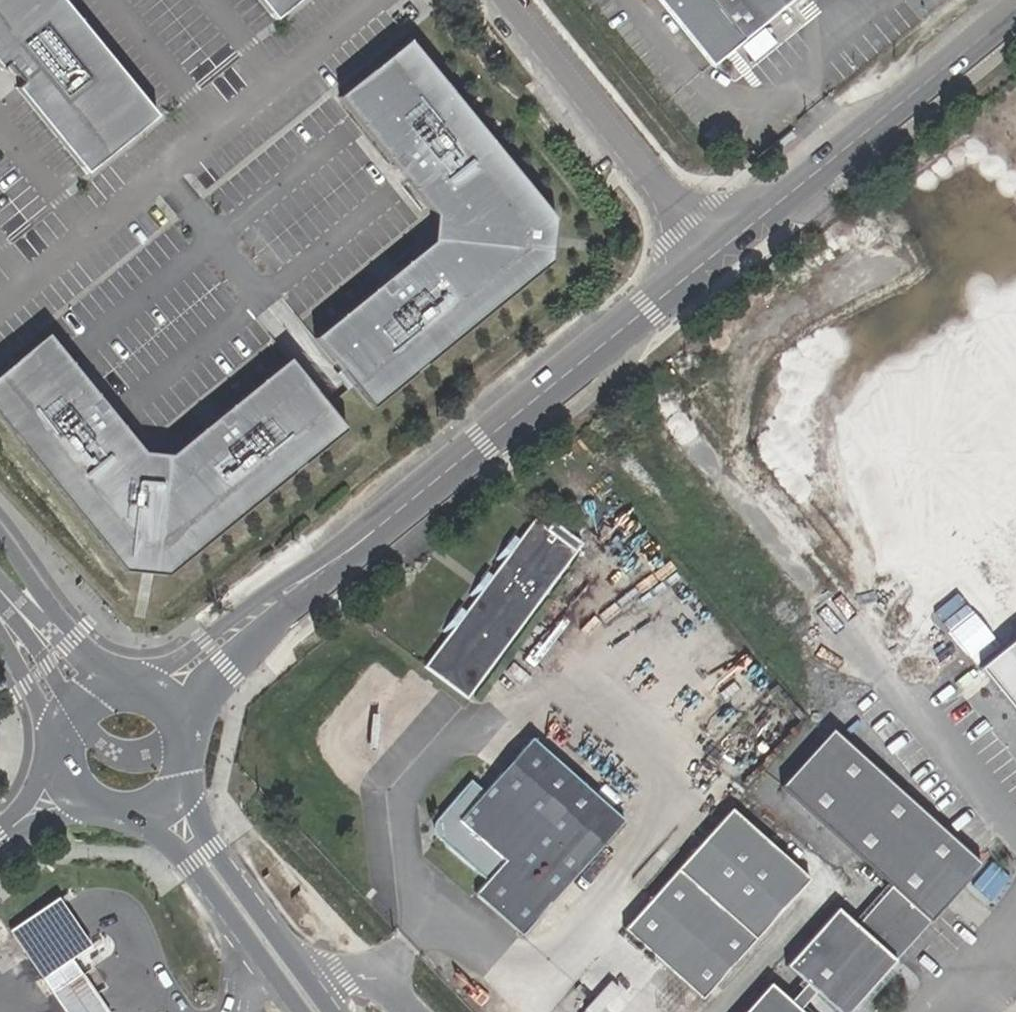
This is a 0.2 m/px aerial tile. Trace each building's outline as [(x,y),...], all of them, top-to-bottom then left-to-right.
[(6,67),(23,88),(17,93),(87,177),(156,120),(58,0),(0,0),(0,72),(6,67)] [(274,23),(303,0),(255,0),(274,23)] [(717,67),(749,40),(797,0),(661,0),(717,67)] [(434,217),(432,244),(313,340),(370,410),(550,263),(554,221),(408,41),(337,98),(434,217)] [(982,337),(1015,310),(1015,208),(854,338),(835,314),(761,373),(787,405),(758,429),(804,486),(833,462),(834,500),(959,654),(1011,612),(864,431),(937,373),(945,383),(947,459),(1015,544),(1015,379),(982,337)] [(0,374),(0,422),(123,573),(165,577),(345,431),(288,360),(170,457),(143,455),(46,336),(0,374)] [(539,514),(428,667),(449,682),(469,697),(581,544),(539,514)] [(979,672),(1015,717),(1015,643),(979,672)] [(829,727),(778,783),(892,888),(927,920),(979,863),(829,727)] [(468,865),(487,883),(477,895),(523,935),(553,900),(624,820),(532,739),(485,792),(469,779),(435,817),(446,827),(437,838),(468,865)] [(703,997),(809,877),(732,811),(626,929),(703,997)] [(894,959),(927,920),(892,888),(857,927),(894,959)] [(15,930),(47,977),(76,957),(91,947),(60,900),(15,930)] [(789,966),(808,983),(817,991),(841,1011),(848,1011),(894,959),(857,927),(838,911),(789,966)] [(47,977),(71,1011),(113,1011),(76,957),(47,977)] [(791,1011),(800,1011),(817,991),(808,983),(786,1008),(791,1011)] [(747,1011),(791,1011),(786,1008),(767,990),(747,1011)]
